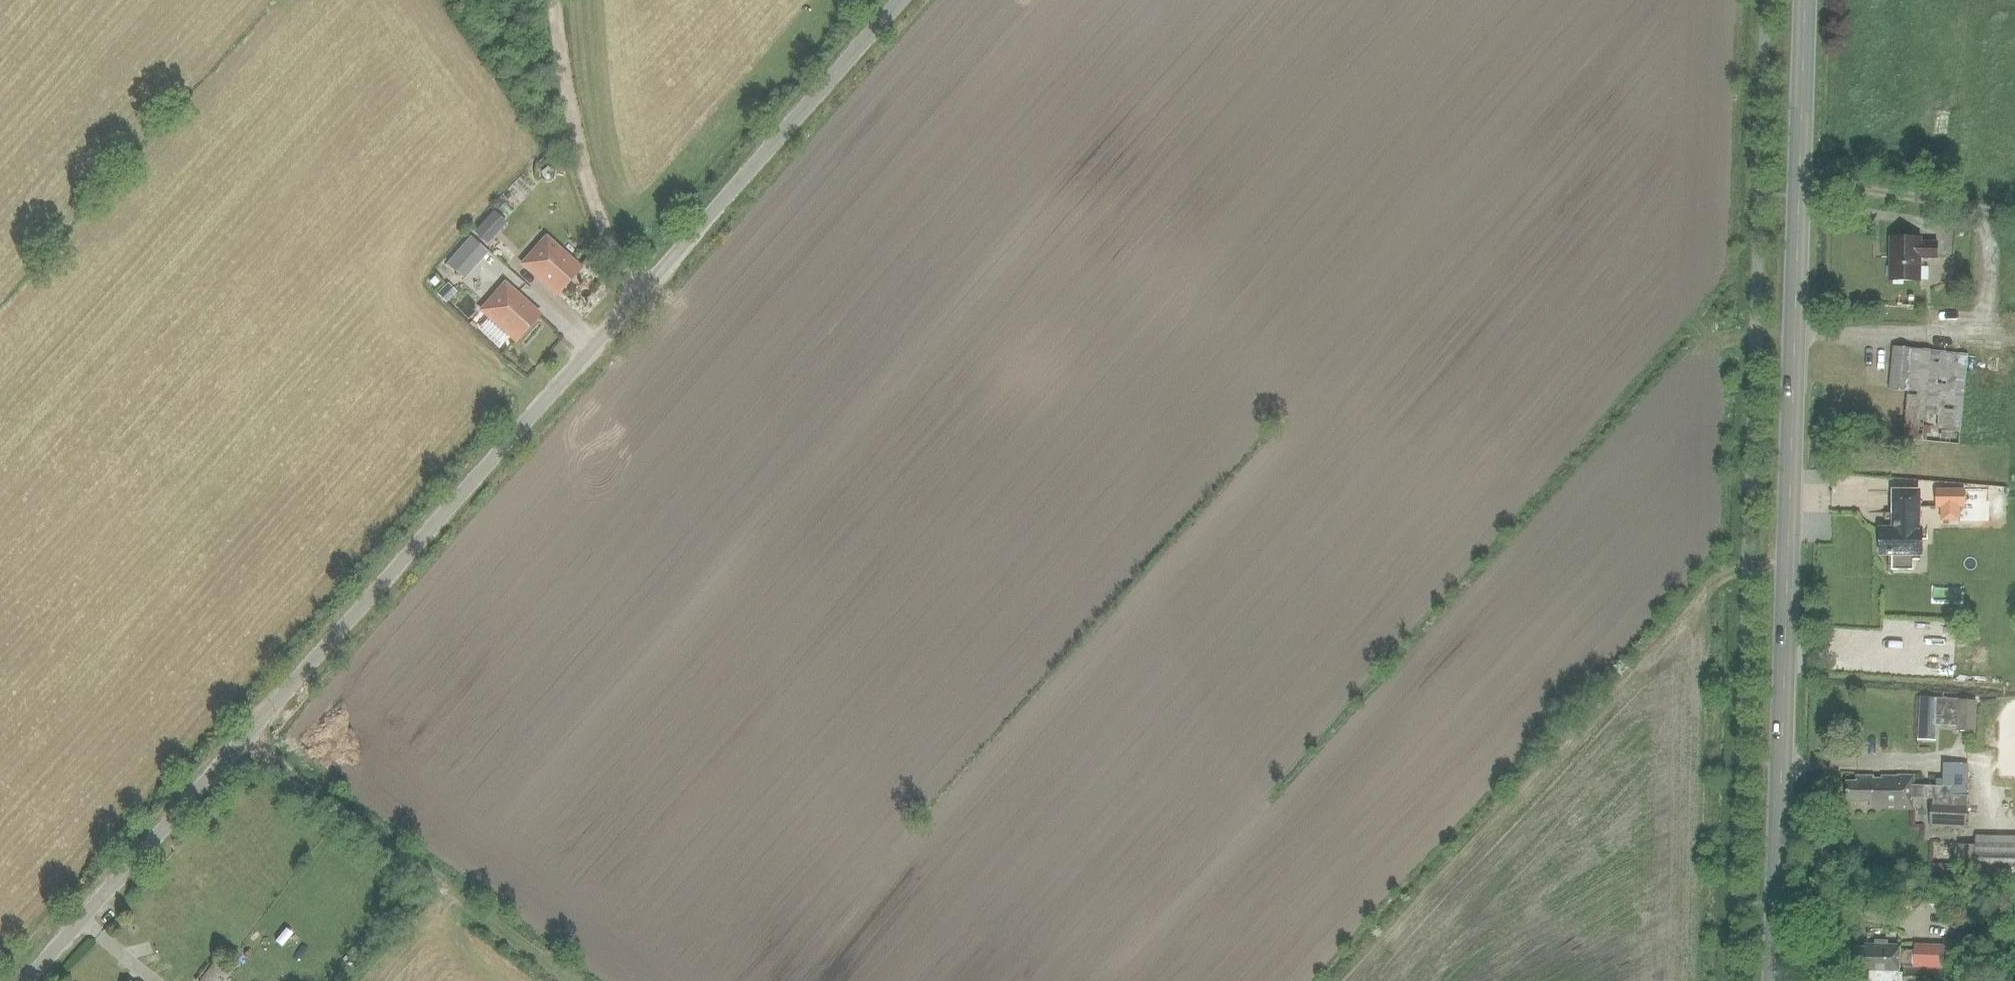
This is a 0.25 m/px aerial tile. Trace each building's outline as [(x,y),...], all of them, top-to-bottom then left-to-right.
[(504,221),(494,211),(475,232),(485,242),(504,221)] [(1937,258),(1938,242),(1922,241),(1922,238),(1890,237),(1889,281),(1921,281),(1921,258),(1937,258)] [(523,264),(556,293),(579,267),(546,238),(523,264)] [(478,259),(463,246),(447,264),(462,277),(478,259)] [(448,283),(436,294),(445,303),(456,292),(448,283)] [(505,285),(482,310),(515,339),(538,314),(505,285)] [(1967,428),(1973,350),(1897,344),(1893,387),(1915,388),(1912,424),(1967,428)] [(1891,488),(1891,528),(1881,528),(1880,554),(1922,555),(1923,528),(1920,528),(1921,489),(1891,488)] [(1964,495),(1947,495),(1947,508),(1963,508),(1964,495)] [(1921,696),(1919,738),(1933,738),(1934,717),(1958,718),(1959,698),(1921,696)] [(1848,801),(1872,801),(1871,808),(1913,809),(1913,797),(1932,798),(1932,804),(1930,804),(1930,827),(1966,828),(1967,765),(1943,765),(1943,785),(1913,784),(1913,776),(1898,776),(1898,777),(1856,776),(1856,782),(1848,781),(1848,801)] [(1975,836),(1974,878),(2014,879),(2014,836),(1975,836)] [(1901,948),(1901,946),(1866,945),(1866,947),(1856,947),(1855,969),(1869,969),(1868,973),(1900,974),(1900,969),(1904,969),(1904,980),(1953,980),(1954,945),(1914,944),(1914,948),(1906,948),(1901,948)] [(229,963),(220,975),(226,980),(235,968),(229,963)]
